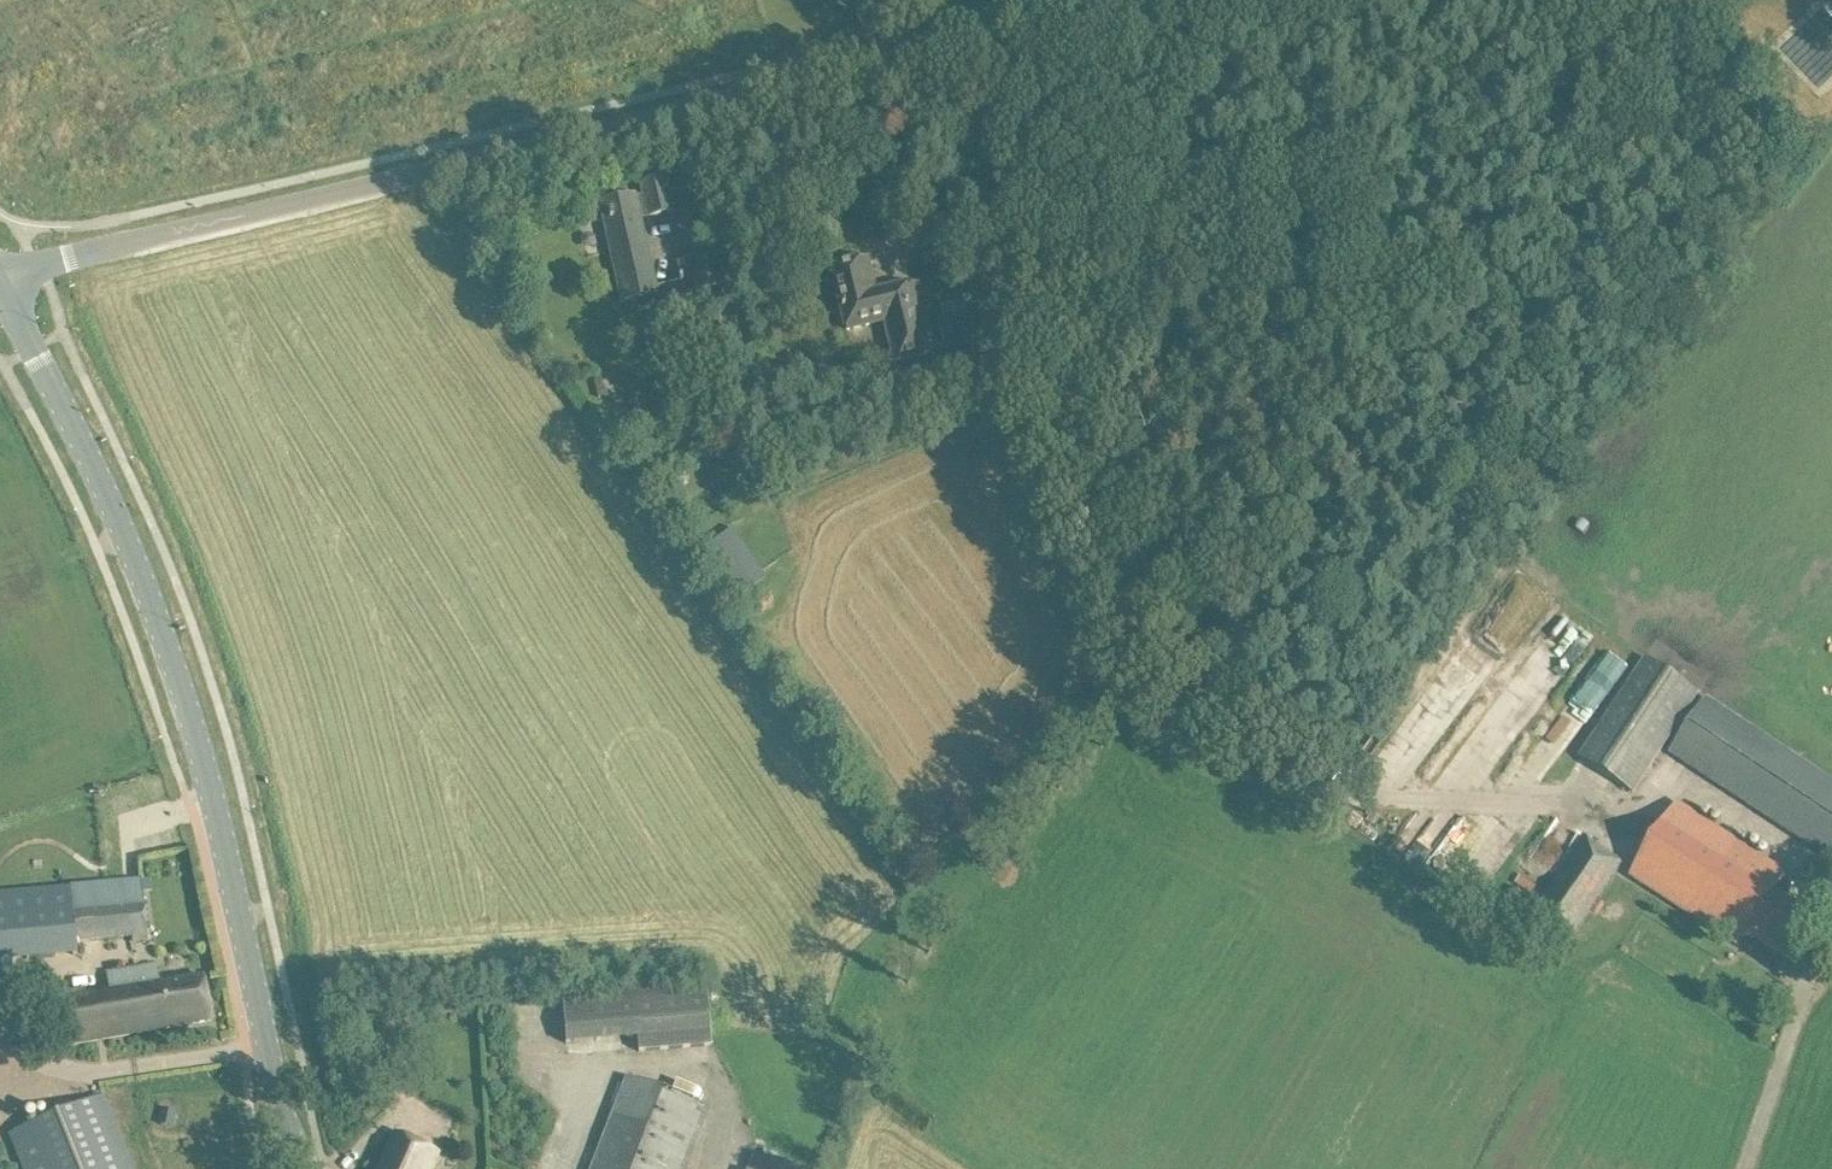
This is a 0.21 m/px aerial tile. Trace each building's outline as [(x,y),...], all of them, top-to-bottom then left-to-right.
[(1761,53),(1753,58),(1761,70),(1768,66),(1761,53)] [(621,302),(633,299),(636,311),(694,297),(693,292),(723,284),(729,306),(759,298),(753,276),(731,282),(724,252),(701,258),(677,263),(681,280),(657,286),(641,217),(646,216),(646,218),(675,211),(667,176),(639,183),(642,195),(637,196),(636,193),(598,202),(621,302)] [(893,319),(903,360),(933,352),(916,282),(875,292),(867,257),(831,265),(838,296),(837,297),(845,331),(893,319)] [(938,319),(946,349),(974,342),(966,312),(938,319)] [(734,585),(760,573),(738,526),(712,539),(734,585)] [(1618,641),(1597,668),(1616,683),(1637,656),(1618,641)] [(1701,693),(1645,657),(1579,759),(1632,793),(1701,693)] [(1670,751),(1831,859),(1831,780),(1707,696),(1670,751)] [(1631,874),(1739,944),(1747,932),(1784,955),(1809,916),(1773,892),(1785,873),(1677,802),(1631,874)] [(1532,913),(1570,940),(1623,863),(1584,836),(1532,913)] [(78,954),(77,942),(118,938),(132,937),(133,942),(148,941),(142,880),(118,883),(0,893),(0,961),(78,954)] [(110,992),(87,998),(85,990),(52,998),(52,999),(37,1003),(45,1047),(60,1044),(60,1046),(212,1020),(204,976),(161,984),(157,964),(133,969),(107,973),(110,992)] [(634,986),(639,1051),(712,1046),(707,981),(634,986)] [(710,1107),(626,1074),(589,1168),(686,1168),(710,1107)] [(24,1168),(133,1168),(103,1096),(10,1134),(24,1168)] [(440,1152),(414,1140),(393,1131),(376,1168),(433,1168),(440,1152)]
